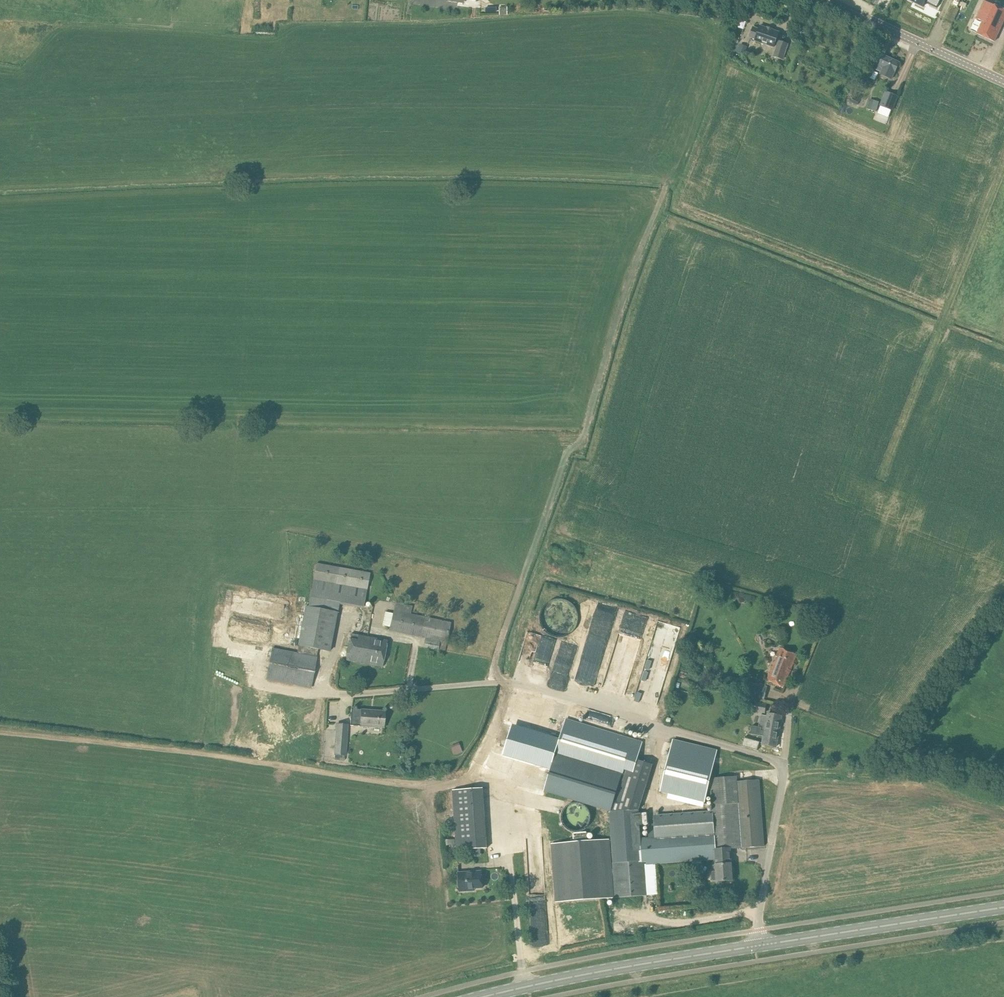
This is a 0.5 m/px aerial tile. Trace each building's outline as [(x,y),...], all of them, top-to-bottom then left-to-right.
[(978,34),(994,42),(1003,21),(1003,10),(985,1),(977,18),(984,22),(978,34)] [(507,7),(499,7),(499,15),(507,15),(507,7)] [(756,39),(755,40),(774,47),(779,33),(772,30),(772,29),(767,27),(767,28),(760,26),(759,29),(753,28),(750,37),(756,39)] [(746,50),(750,42),(743,39),(742,42),(740,41),(738,47),(746,50)] [(783,59),(788,44),(779,41),(774,56),(783,59)] [(892,79),(899,63),(877,52),(872,62),(874,63),(872,68),(882,72),(881,74),(892,79)] [(887,109),(883,118),(888,120),(892,110),(892,111),(898,96),(885,91),(879,106),(887,109)] [(867,109),(876,112),(879,101),(870,99),(867,109)] [(311,688),(317,656),(319,648),(330,650),(338,613),(339,604),(363,609),(371,573),(317,563),(309,604),(306,604),(298,644),(299,644),(297,652),(272,648),(266,679),(311,688)] [(424,647),(438,650),(440,641),(447,643),(451,622),(411,613),(413,606),(396,602),(390,630),(426,638),(424,647)] [(383,667),(388,640),(351,633),(346,660),(383,667)] [(784,687),(797,654),(780,647),(767,680),(784,687)] [(746,690),(749,678),(741,676),(738,688),(746,690)] [(750,682),(746,696),(764,700),(768,686),(750,682)] [(749,711),(765,714),(767,704),(751,701),(749,711)] [(384,728),(385,711),(352,709),(351,726),(384,728)] [(511,768),(529,716),(512,710),(508,721),(514,723),(512,727),(513,727),(511,731),(515,733),(513,738),(512,738),(502,765),(511,768)] [(765,728),(779,730),(782,716),(768,714),(761,713),(759,725),(760,725),(766,726),(765,728)] [(543,792),(611,812),(620,781),(624,770),(633,773),(625,798),(641,803),(653,764),(637,759),(643,742),(634,739),(566,719),(553,760),(543,792)] [(346,756),(348,724),(336,723),(334,755),(346,756)] [(779,730),(759,727),(752,726),(751,734),(761,736),(761,730),(765,731),(763,744),(777,747),(779,730)] [(757,750),(760,742),(745,738),(742,745),(757,750)] [(660,792),(704,803),(717,751),(673,740),(660,792)] [(463,751),(459,743),(451,746),(454,755),(463,751)] [(717,880),(717,881),(733,880),(730,849),(764,846),(759,780),(737,781),(736,776),(711,778),(713,810),(695,811),(655,815),(656,837),(641,838),(640,809),(611,811),(615,863),(612,863),(615,898),(649,896),(647,865),(692,862),(693,867),(703,866),(702,861),(716,860),(717,871),(713,871),(711,873),(712,879),(713,881),(717,880)] [(484,788),(453,790),(457,850),(487,848),(484,788)] [(614,898),(610,839),(551,843),(555,903),(614,898)] [(483,887),(482,871),(459,873),(460,891),(469,890),(469,888),(483,887)]
